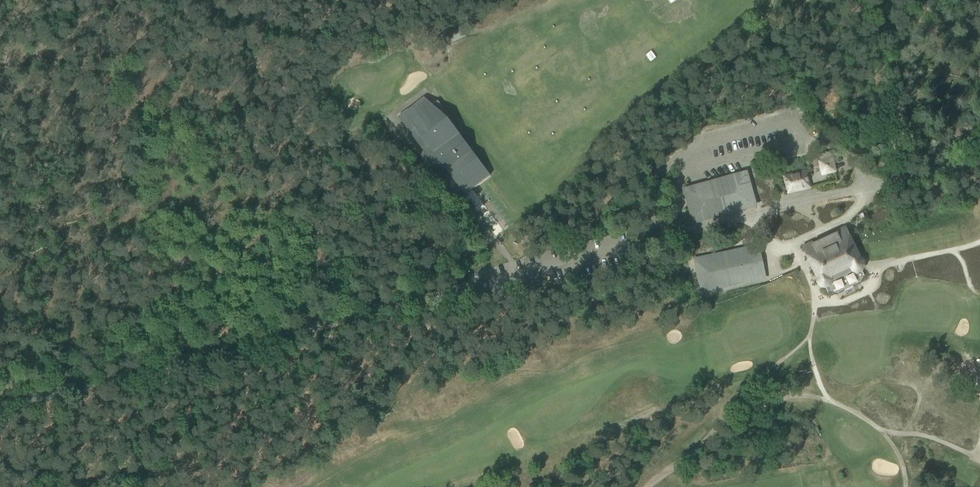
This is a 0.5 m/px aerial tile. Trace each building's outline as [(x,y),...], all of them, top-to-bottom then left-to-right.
[(454,42),(465,37),(461,28),(450,33),(454,42)] [(424,97),(398,116),(398,117),(399,116),(435,164),(441,160),(447,168),(465,192),(464,193),(464,194),(490,175),(490,174),(489,175),(465,142),(453,138),(423,98),(425,97),(424,97)] [(822,169),(834,167),(832,159),(820,161),(822,169)] [(784,177),(787,189),(809,184),(806,171),(784,177)] [(755,205),(746,172),(685,189),(694,222),(693,218),(754,201),(755,205)] [(813,243),(804,247),(809,257),(816,273),(818,275),(817,280),(820,284),(825,285),(827,291),(836,293),(843,290),(845,295),(855,291),(853,286),(860,282),(864,274),(861,268),(863,264),(862,259),(858,256),(856,251),(851,240),(845,228),(836,232),(837,233),(831,236),(830,235),(819,240),(819,241),(813,244),(813,243)] [(758,246),(695,259),(697,269),(702,291),(727,285),(765,277),(758,246)] [(731,363),(732,371),(752,368),(751,361),(731,363)]
